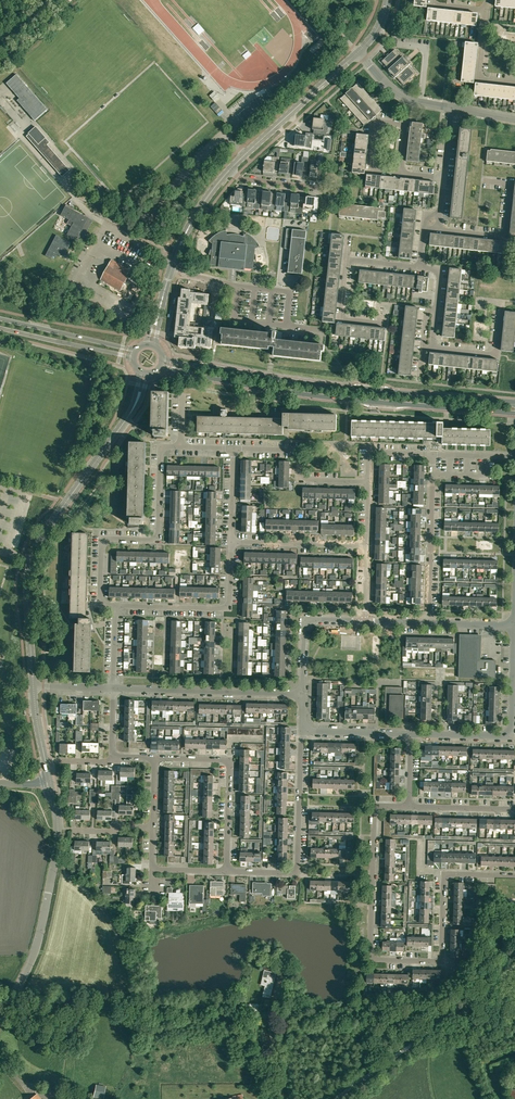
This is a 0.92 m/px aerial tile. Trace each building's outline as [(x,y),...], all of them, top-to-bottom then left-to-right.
[(403,85),(405,83),(409,80),(410,81),(412,79),(411,78),(416,73),(409,65),(410,64),(407,61),(408,61),(407,60),(406,59),(403,56),(402,57),(395,49),(389,54),(389,53),(387,55),(387,56),(382,61),(389,69),(388,70),(389,71),(391,74),(392,74),(395,78),(396,77),(403,85)] [(17,100),(34,120),(47,109),(16,74),(6,83),(19,98),(17,100)] [(365,125),(368,122),(373,118),(373,119),(373,118),(374,117),(375,117),(374,117),(382,110),(358,83),(351,89),(350,89),(350,88),(349,88),(348,88),(347,88),(347,89),(347,90),(346,90),(346,91),(347,91),(347,92),(341,98),(365,125)] [(214,91),(209,96),(214,101),(219,97),(214,91)] [(213,109),(217,114),(222,110),(218,105),(213,109)] [(314,119),(312,119),(311,124),(313,125),(312,129),(314,130),(313,133),(326,135),(328,120),(314,118),(314,119)] [(37,149),(47,140),(35,126),(28,133),(29,134),(26,136),(37,149)] [(471,130),(461,129),(459,147),(469,148),(471,130)] [(294,138),(293,146),(311,148),(311,147),(308,147),(309,137),(313,137),(313,133),(306,132),(305,136),(296,135),(295,138),(294,138)] [(49,142),(47,140),(37,149),(61,177),(69,170),(47,145),(49,142)] [(467,166),(469,148),(459,147),(457,165),(467,166)] [(488,150),(486,161),(514,164),(514,153),(488,150)] [(278,167),(279,158),(272,157),(272,162),(264,161),(264,165),(263,165),(263,166),(264,166),(263,172),(274,173),(275,166),(278,167)] [(307,172),(309,158),(302,157),(301,163),(295,163),(293,175),(302,176),(302,171),(307,172)] [(287,173),(288,167),(292,167),(293,159),(287,158),(286,162),(281,162),(280,169),(280,170),(279,170),(279,173),(287,174),(287,173)] [(316,178),(317,178),(318,169),(322,169),(323,162),(316,161),(316,164),(311,164),(311,165),(310,165),(310,170),(311,170),(310,177),(313,177),(312,178),(316,179),(316,178)] [(465,184),(467,166),(457,165),(455,183),(465,184)] [(453,201),(463,202),(465,184),(455,183),(453,201)] [(231,196),(230,201),(234,202),(237,203),(238,203),(241,203),(241,205),(241,206),(245,207),(246,193),(243,193),(243,191),(242,191),(243,190),(241,190),(241,189),(238,188),(237,191),(235,190),(235,196),(231,196)] [(260,199),(256,199),(257,191),(255,190),(256,189),(250,189),(250,190),(249,190),(247,203),(253,203),(252,209),(259,209),(260,199)] [(271,201),(272,192),(270,192),(270,191),(265,190),(265,192),(263,191),(262,205),(267,206),(267,210),(274,211),(275,202),(271,201)] [(285,194),(277,193),(276,206),(284,207),(283,211),(288,212),(289,203),(284,202),(285,194)] [(302,214),(303,209),(303,204),(299,204),(300,195),(299,195),(299,194),(293,194),(293,195),(292,194),(291,207),(296,208),(295,213),(302,214)] [(303,209),(306,209),(309,209),(309,210),(309,209),(313,210),(313,212),(317,213),(318,202),(315,202),(315,197),(310,196),(310,197),(308,196),(308,197),(304,197),(303,204),(303,209)] [(462,216),(463,202),(453,201),(451,218),(462,219),(462,216)] [(381,208),(381,206),(379,206),(379,208),(340,204),(339,216),(347,217),(378,220),(378,217),(385,218),(386,211),(384,211),(384,208),(381,208)] [(60,215),(73,222),(67,235),(81,242),(93,220),(92,220),(92,221),(88,218),(65,206),(60,215)] [(288,273),(302,274),(307,231),(287,229),(285,249),(291,249),(288,272),(288,273)] [(227,230),(225,230),(223,231),(222,231),(220,232),(218,233),(216,234),(215,235),(213,237),(212,238),(210,239),(209,241),(208,242),(209,242),(209,241),(213,244),(212,250),(211,250),(211,249),(209,256),(209,255),(211,255),(210,265),(219,266),(219,267),(244,270),(245,268),(253,269),(253,268),(254,265),(254,260),(256,260),(256,261),(257,261),(256,254),(256,255),(255,255),(255,249),(259,247),(260,247),(259,246),(258,244),(257,242),(256,241),(255,239),(253,238),(252,236),(250,235),(249,234),(247,233),(245,232),(244,232),(246,233),(244,237),(243,236),(241,235),(239,235),(238,235),(236,234),(234,234),(232,234),(230,234),(228,234),(227,235),(226,230),(227,230)] [(70,243),(56,235),(45,256),(51,259),(53,256),(56,257),(57,254),(60,256),(61,253),(64,254),(70,243)] [(101,280),(120,291),(128,276),(127,275),(130,270),(112,260),(101,280)] [(429,278),(424,278),(414,277),(413,288),(419,288),(419,292),(422,293),(422,291),(427,292),(429,278)] [(213,329),(205,328),(190,326),(190,323),(192,304),(205,305),(208,305),(209,294),(190,292),(190,290),(182,289),(181,298),(179,298),(175,337),(180,338),(179,347),(195,349),(196,346),(211,348),(213,329)] [(266,335),(224,331),(222,344),(270,349),(270,347),(274,348),(274,355),(321,360),(323,347),(281,342),(282,333),(276,332),(277,332),(277,333),(274,333),(274,331),(268,330),(267,330),(266,335)] [(168,437),(169,393),(154,392),(153,430),(155,430),(155,436),(157,436),(158,439),(157,439),(163,439),(163,438),(163,437),(168,437)] [(283,429),(296,429),(336,430),(337,416),(290,415),(290,412),(283,412),(283,420),(226,418),(226,416),(227,416),(227,410),(222,410),(222,411),(218,411),(218,418),(198,418),(197,432),(283,434),(283,429)] [(439,436),(440,436),(442,436),(442,444),(490,445),(491,431),(444,430),(444,423),(433,422),(433,424),(352,422),(351,436),(422,438),(422,440),(426,440),(426,438),(432,438),(432,440),(439,440),(439,436)] [(144,521),(144,507),(146,443),(130,442),(128,518),(131,518),(131,524),(130,523),(130,524),(131,524),(131,527),(139,526),(139,524),(144,524),(144,521)] [(87,533),(85,533),(72,532),(69,618),(77,619),(77,624),(74,624),(73,672),(87,672),(88,672),(90,630),(90,625),(90,622),(90,618),(85,618),(87,533)] [(420,561),(420,554),(410,554),(408,554),(407,554),(406,561),(406,563),(412,563),(412,561),(420,561)] [(406,637),(406,639),(406,643),(403,643),(403,656),(406,657),(407,650),(412,650),(413,637),(406,637)] [(453,653),(457,653),(457,645),(454,644),(454,639),(448,638),(447,648),(453,648),(453,653)] [(460,638),(459,667),(459,677),(476,677),(478,678),(489,678),(495,678),(495,660),(486,660),(481,660),(481,648),(481,638),(477,638),(460,638)] [(318,689),(328,690),(331,690),(331,681),(325,681),(325,683),(318,683),(318,689)] [(422,689),(422,690),(432,690),(432,684),(424,684),(424,681),(420,681),(420,686),(422,689)] [(448,685),(448,691),(458,691),(461,691),(461,685),(464,685),(464,682),(450,682),(450,685),(448,685)] [(494,686),(494,683),(487,683),(487,692),(490,692),(500,693),(500,687),(494,686)] [(385,704),(385,718),(385,721),(389,721),(389,719),(403,719),(404,695),(402,695),(402,687),(386,687),(385,701),(385,703),(385,704)] [(83,710),(91,710),(91,701),(83,701),(83,710)] [(91,710),(99,711),(99,701),(91,701),(91,710)] [(60,714),(68,714),(68,704),(60,704),(60,714)] [(76,704),(68,704),(68,714),(76,714),(76,704)] [(327,719),(327,713),(317,713),(317,719),(325,719),(325,722),(328,722),(328,719),(327,719)] [(457,721),(457,715),(448,714),(446,714),(446,720),(448,720),(448,723),(459,723),(459,721),(457,721)] [(485,724),(492,724),(492,722),(499,722),(499,716),(489,716),(486,716),(485,724)] [(84,739),(84,743),(82,743),(82,752),(90,752),(90,743),(90,739),(84,739)] [(98,743),(90,743),(90,752),(98,752),(98,743)] [(59,753),(67,753),(67,744),(59,744),(59,753)] [(75,744),(67,744),(67,753),(75,754),(75,744)] [(358,749),(355,749),(355,744),(349,744),(348,753),(358,753),(358,749)] [(432,757),(432,755),(432,746),(425,746),(425,750),(421,750),(421,757),(432,757)] [(127,795),(127,805),(127,815),(134,815),(134,809),(135,809),(135,808),(134,808),(134,806),(130,805),(130,801),(131,799),(132,799),(132,796),(132,795),(127,795)] [(319,825),(319,822),(320,812),(313,812),(309,812),(309,825),(319,825)] [(202,829),(205,829),(214,830),(215,823),(206,823),(206,821),(202,821),(202,829)] [(312,858),(318,858),(319,848),(312,848),(312,846),(309,846),(308,853),(312,853),(312,858)] [(482,856),(478,856),(477,862),(482,862),(481,865),(488,866),(489,856),(482,856)] [(136,874),(127,874),(122,874),(122,883),(131,884),(131,881),(136,881),(136,874)] [(225,895),(225,881),(211,881),(211,896),(217,896),(217,895),(225,895)] [(271,896),(271,883),(265,883),(256,882),(256,883),(253,883),(253,892),(263,892),(263,896),(271,896)] [(246,902),(247,884),(232,884),(231,895),(240,895),(240,902),(246,902)] [(190,885),(190,903),(196,903),(200,904),(203,904),(203,906),(203,907),(206,907),(207,899),(204,899),(204,885),(190,885)] [(296,886),(277,885),(277,890),(282,890),(282,894),(287,894),(287,898),(295,899),(296,886)] [(184,910),(184,911),(184,900),(183,899),(183,893),(181,893),(181,889),(180,889),(180,890),(177,891),(177,892),(169,892),(169,900),(168,900),(168,910),(168,909),(173,909),(173,908),(179,908),(179,910),(184,910)] [(162,919),(162,906),(146,905),(146,920),(150,920),(150,919),(157,919),(157,918),(162,919)] [(477,926),(477,916),(474,916),(474,924),(464,924),(464,926),(473,926),(477,926)] [(450,957),(455,957),(460,957),(460,949),(450,949),(450,957)] [(267,985),(264,997),(268,998),(269,993),(270,993),(275,974),(265,971),(262,984),(267,985)] [(96,1084),(93,1097),(103,1098),(104,1098),(106,1086),(96,1084)]
